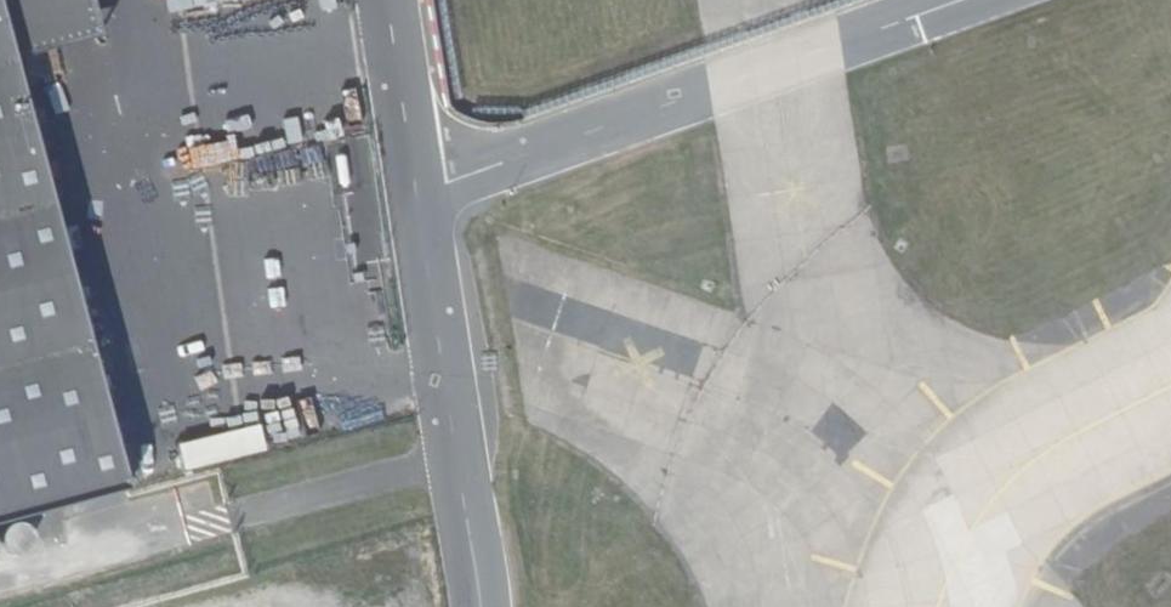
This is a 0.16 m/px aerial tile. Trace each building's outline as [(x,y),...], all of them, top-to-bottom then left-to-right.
[(125,482),(145,477),(27,49),(120,22),(114,0),(0,0),(0,516),(125,482)]
